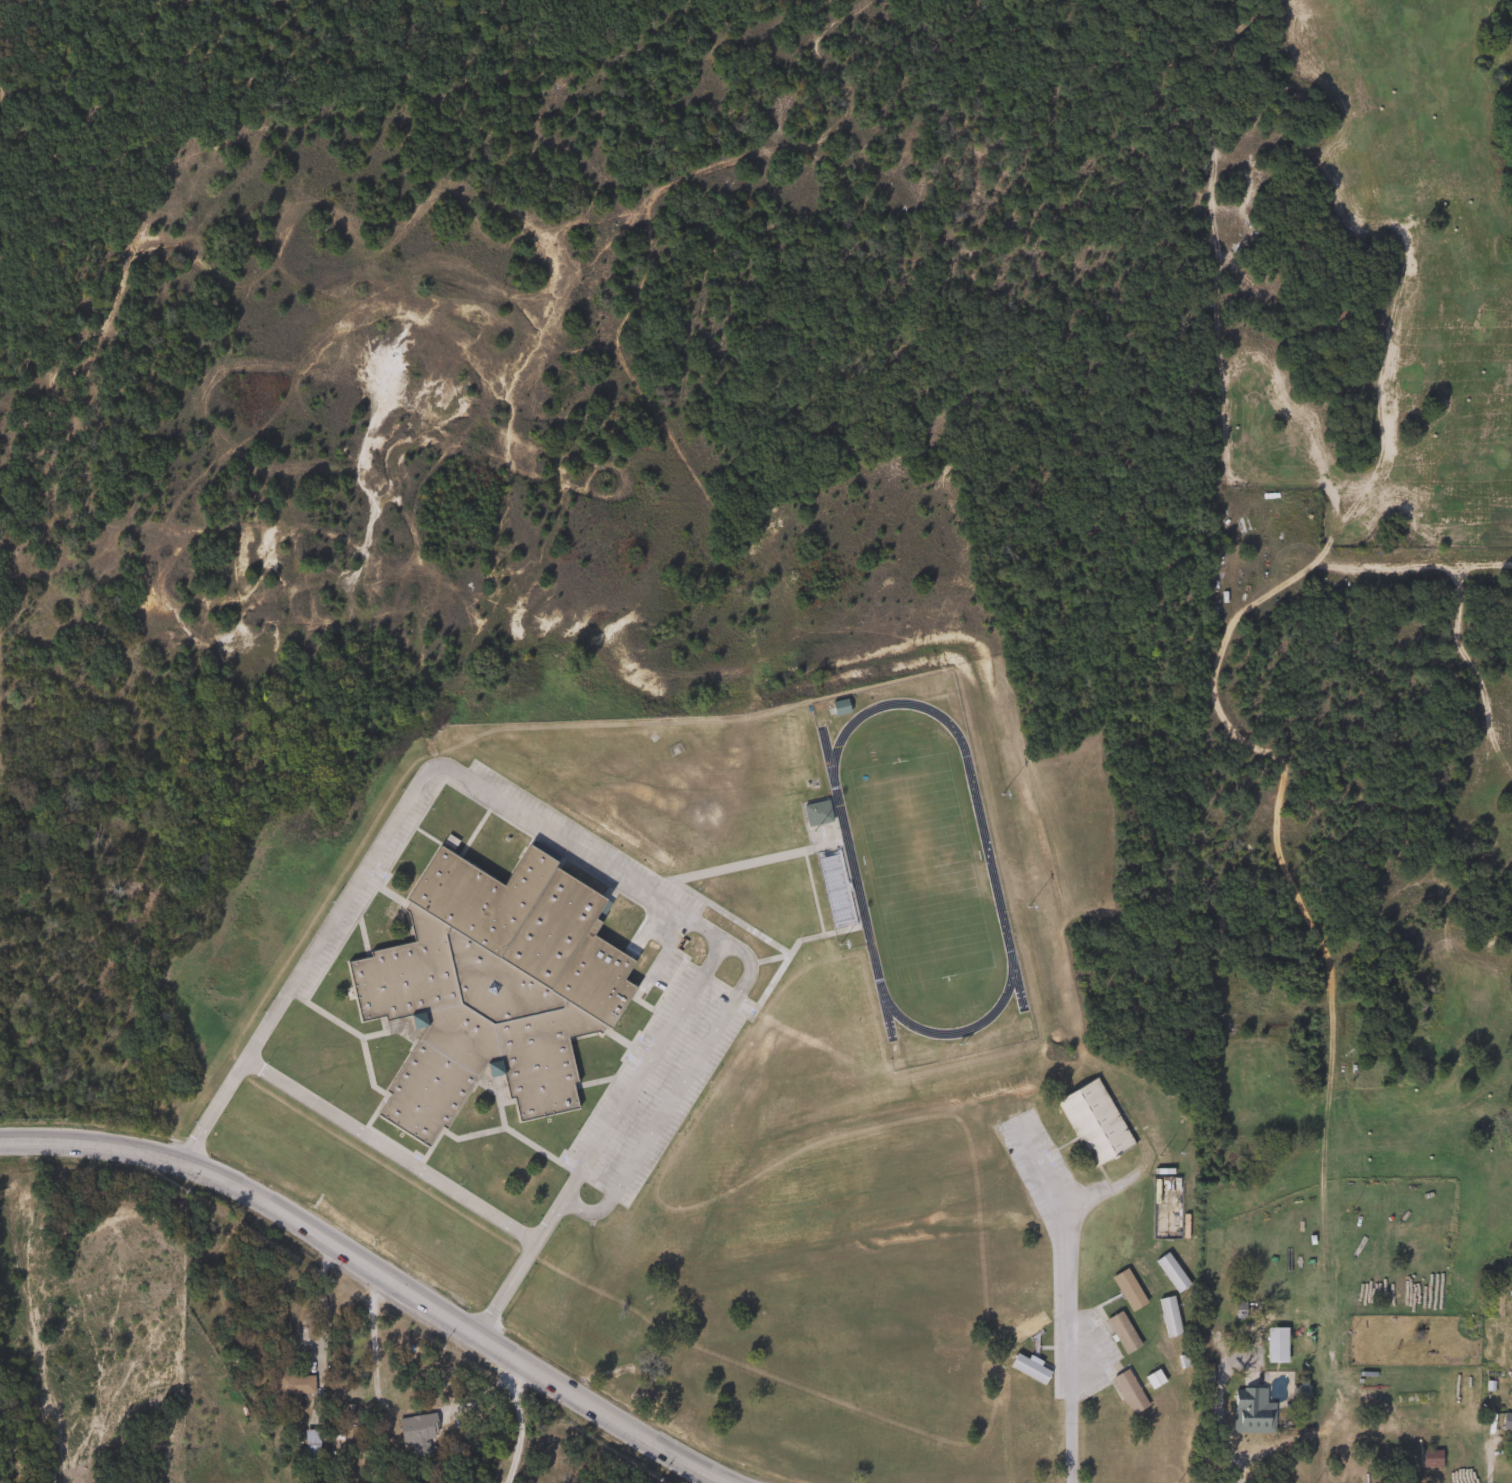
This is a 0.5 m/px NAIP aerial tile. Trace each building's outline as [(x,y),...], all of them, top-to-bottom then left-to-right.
[(801,805),(825,800),(829,819),(805,825),(801,805)] [(437,841),(456,852),(460,855),(501,880),(528,838),(612,889),(594,919),(598,921),(591,933),(620,952),(631,958),(635,961),(624,979),(633,984),(636,986),(627,1001),(609,1031),(607,1029),(602,1024),(599,1034),(598,1037),(569,1043),(577,1081),(577,1083),(573,1084),(574,1090),(579,1110),(516,1123),(512,1104),(511,1097),(510,1096),(503,1098),(499,1077),(486,1080),(483,1065),(483,1064),(443,1128),(438,1125),(426,1145),(377,1114),(390,1093),(385,1090),(424,1027),(410,1030),(407,1014),(383,1019),(380,1015),(355,1021),(342,962),(361,958),(368,957),(366,950),(406,941),(410,940),(403,907),(406,902),(401,899),(434,845),(437,841)] [(844,914),(828,916),(820,856),(836,854),(844,914)] [(1054,1100),(1096,1078),(1132,1145),(1090,1167),(1054,1100)] [(1102,1321),(1119,1312),(1139,1350),(1123,1358),(1102,1321)] [(1265,1362),(1265,1328),(1285,1328),(1285,1362),(1265,1362)] [(1108,1381),(1127,1369),(1147,1406),(1129,1417),(1108,1381)] [(1150,1388),(1144,1378),(1156,1370),(1162,1381),(1150,1388)] [(296,1401),(280,1401),(280,1380),(296,1380),(296,1401)] [(1264,1388),(1264,1403),(1271,1403),(1272,1433),(1231,1433),(1231,1388),(1264,1388)] [(1501,1412),(1511,1413),(1511,1431),(1499,1430),(1501,1412)] [(436,1437),(426,1438),(428,1453),(412,1455),(411,1445),(400,1446),(396,1418),(433,1414),(436,1437)] [(316,1430),(317,1469),(303,1470),(302,1430),(316,1430)] [(1419,1449),(1439,1449),(1439,1467),(1419,1467),(1419,1449)]
